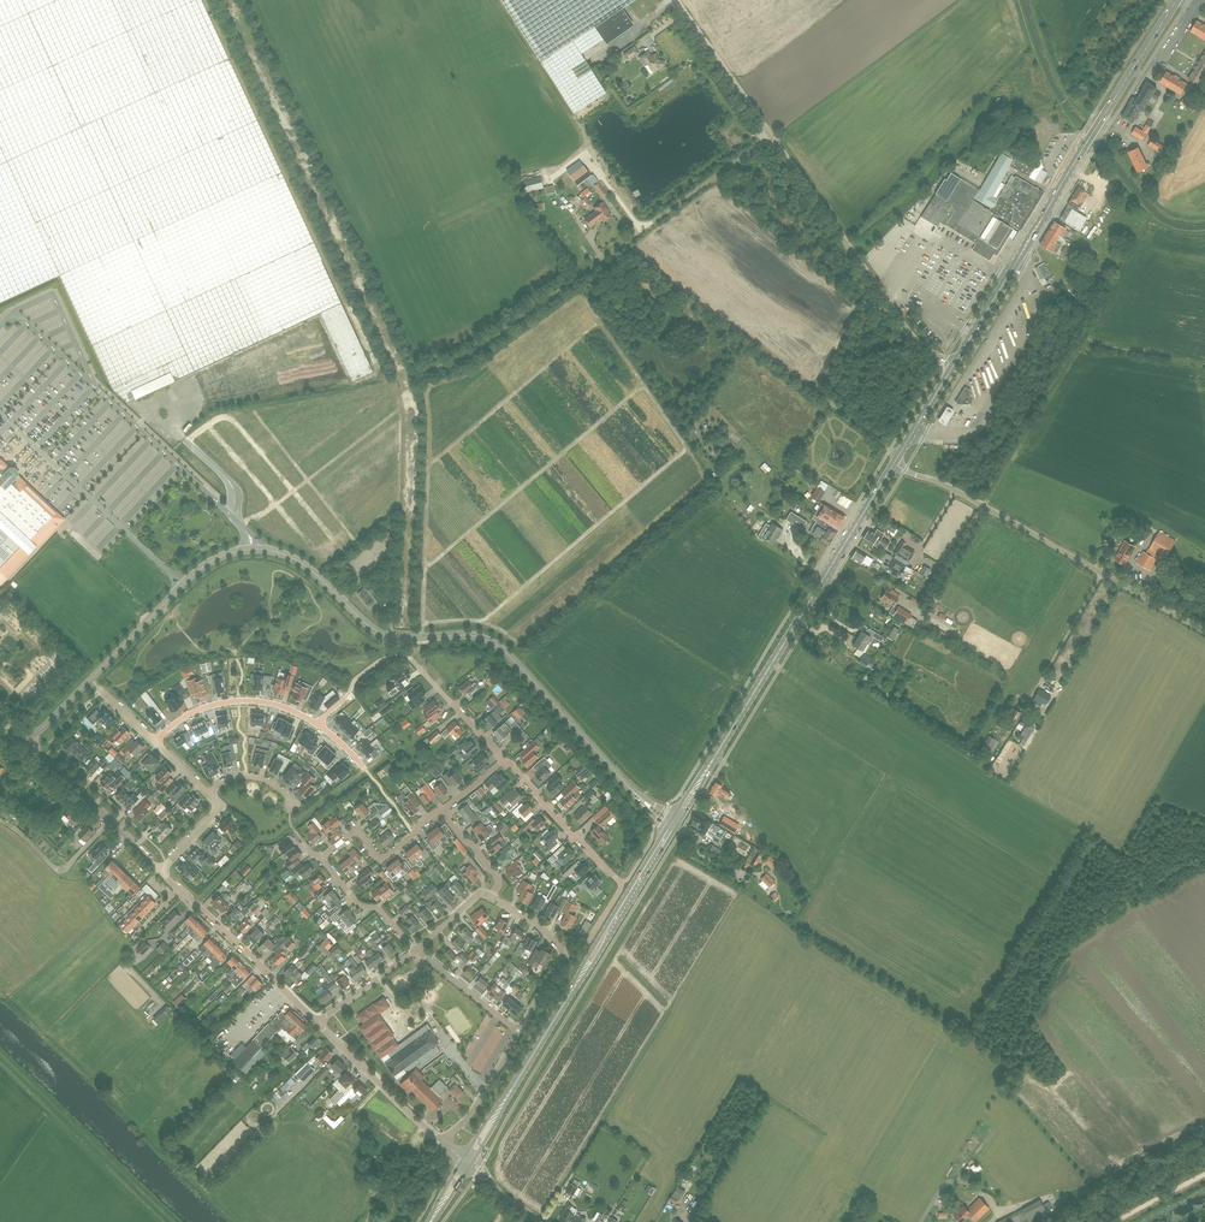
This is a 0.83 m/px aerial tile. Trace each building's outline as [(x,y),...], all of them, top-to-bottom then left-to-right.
[(201,0),(0,0),(0,303),(59,275),(112,389),(127,403),(160,388),(162,390),(163,389),(165,388),(164,385),(229,356),(231,357),(233,356),(233,353),(302,321),(305,323),(307,322),(307,319),(320,313),(353,382),(374,372),(201,0)] [(574,113),(606,93),(581,54),(604,39),(607,43),(633,25),(622,10),(636,0),(501,0),(574,113)] [(1202,38),(1204,33),(1204,26),(1196,21),(1190,31),(1202,38)] [(634,47),(625,54),(629,60),(639,53),(634,47)] [(658,59),(655,54),(652,57),(648,52),(640,57),(645,64),(647,63),(654,73),(663,66),(664,65),(664,64),(664,63),(664,62),(663,61),(662,61),(661,61),(660,61),(659,61),(658,60),(658,59)] [(1204,73),(1204,57),(1203,56),(1196,67),(1204,73)] [(1204,76),(1204,73),(1196,67),(1189,78),(1199,85),(1204,76)] [(1160,82),(1172,89),(1178,79),(1166,72),(1160,82)] [(1189,85),(1178,79),(1172,89),(1183,96),(1189,85)] [(1133,97),(1122,116),(1133,123),(1141,109),(1148,113),(1146,116),(1148,117),(1152,110),(1146,106),(1152,97),(1158,100),(1161,94),(1156,91),(1157,88),(1147,82),(1137,100),(1133,97)] [(1197,107),(1184,100),(1181,105),(1195,112),(1197,107)] [(1131,133),(1144,140),(1154,123),(1148,120),(1142,131),(1135,127),(1131,133)] [(1151,139),(1147,145),(1161,152),(1164,147),(1151,139)] [(1150,169),(1141,147),(1131,152),(1140,173),(1150,169)] [(1032,179),(1032,178),(1029,177),(1032,172),(1033,172),(1013,161),(1001,154),(975,199),(991,208),(989,210),(994,213),(994,214),(1020,230),(1022,226),(1042,193),(1015,176),(1011,183),(1008,181),(997,199),(993,197),(1010,166),(1032,179)] [(1048,172),(1043,169),(1045,165),(1039,162),(1031,178),(1043,183),(1048,172)] [(583,166),(571,175),(578,185),(590,175),(583,166)] [(527,191),(544,189),(542,177),(525,180),(527,191)] [(973,200),(976,195),(979,190),(960,179),(947,201),(935,194),(921,217),(937,227),(940,223),(945,226),(945,225),(976,244),(972,250),(983,256),(990,261),(994,255),(998,257),(1001,250),(1000,249),(980,237),(993,216),(994,214),(994,213),(989,210),(973,200)] [(598,182),(593,186),(602,197),(607,193),(598,182)] [(1067,207),(1066,207),(1060,216),(1065,219),(1064,221),(1080,230),(1088,217),(1078,210),(1081,206),(1087,194),(1084,192),(1085,191),(1078,187),(1068,204),(1067,207)] [(921,205),(926,200),(922,196),(917,201),(921,205)] [(586,197),(584,199),(580,201),(586,209),(592,204),(586,197)] [(595,208),(604,221),(611,216),(608,212),(609,211),(603,202),(595,208)] [(604,221),(595,208),(594,208),(596,211),(585,219),(590,227),(602,219),(604,221)] [(1013,227),(993,216),(980,237),(1000,249),(1005,240),(1009,232),(1013,227)] [(1066,229),(1060,226),(1054,222),(1050,228),(1065,237),(1068,232),(1065,230),(1066,229)] [(1090,239),(1098,227),(1095,225),(1088,237),(1090,239)] [(1065,238),(1065,237),(1050,228),(1040,244),(1052,252),(1055,254),(1061,245),(1056,242),(1060,235),(1065,238)] [(1064,246),(1061,252),(1065,255),(1069,249),(1064,246)] [(1044,263),(1038,266),(1044,277),(1047,276),(1049,280),(1052,278),(1050,274),(1044,263)] [(973,400),(969,398),(971,394),(969,393),(970,390),(965,387),(955,402),(958,404),(970,404),(973,400)] [(949,405),(940,420),(948,424),(957,410),(949,405)] [(36,546),(37,547),(54,530),(64,519),(19,477),(17,478),(16,477),(15,474),(13,472),(12,472),(8,469),(6,468),(8,466),(0,459),(0,584),(36,546)] [(825,492),(817,487),(811,498),(819,502),(825,492)] [(845,517),(825,505),(821,503),(815,514),(837,528),(837,527),(838,528),(845,517)] [(801,529),(802,529),(807,521),(791,511),(786,519),(794,525),(799,528),(801,529)] [(837,529),(837,528),(815,514),(812,518),(816,520),(809,532),(818,537),(817,539),(829,546),(839,530),(837,529)] [(778,539),(783,530),(771,522),(762,538),(773,544),(776,538),(778,539)] [(894,532),(897,528),(889,523),(886,528),(894,532)] [(398,537),(391,530),(385,536),(391,543),(398,537)] [(878,535),(868,530),(863,539),(873,544),(875,541),(883,546),(886,548),(889,542),(882,538),(881,539),(877,537),(878,535)] [(1159,531),(1149,549),(1166,558),(1176,540),(1159,531)] [(901,541),(894,553),(909,562),(915,551),(906,545),(906,544),(901,541)] [(1125,565),(1135,546),(1125,541),(1115,559),(1125,565)] [(857,550),(851,558),(860,564),(862,562),(868,566),(871,562),(873,559),(857,550)] [(1150,570),(1157,559),(1143,551),(1137,562),(1150,570)] [(894,557),(887,568),(900,575),(906,565),(894,557)] [(925,564),(921,572),(929,576),(933,568),(925,564)] [(1170,574),(1160,568),(1156,574),(1167,580),(1170,574)] [(914,571),(911,579),(922,583),(925,575),(914,571)] [(367,590),(365,587),(358,593),(368,607),(380,598),(371,587),(367,590)] [(881,598),(894,606),(900,595),(893,591),(892,593),(886,590),(881,598)] [(910,601),(919,606),(922,602),(913,597),(910,601)] [(897,608),(894,606),(889,613),(892,615),(892,616),(906,624),(912,614),(898,606),(897,608)] [(897,627),(889,637),(894,641),(902,631),(897,627)] [(933,627),(932,630),(931,631),(943,637),(945,634),(933,627)] [(857,638),(866,643),(867,641),(869,642),(872,642),(874,638),(862,631),(861,632),(860,632),(858,634),(859,636),(857,638)] [(884,638),(875,633),(873,636),(881,641),(884,638)] [(866,644),(866,643),(857,638),(853,645),(862,651),(865,653),(869,646),(866,644)] [(863,653),(860,658),(858,662),(866,667),(872,658),(863,653)] [(296,675),(298,667),(292,665),(289,673),(296,675)] [(190,667),(181,671),(184,679),(190,676),(190,675),(192,674),(190,667)] [(396,686),(388,693),(392,697),(400,691),(405,687),(401,682),(405,679),(407,677),(402,671),(399,673),(398,672),(396,674),(396,675),(392,678),(391,680),(394,684),(396,686)] [(497,673),(486,682),(490,687),(500,678),(497,673)] [(254,675),(251,674),(250,682),(253,682),(253,689),(255,689),(254,690),(260,691),(260,690),(260,688),(263,688),(263,683),(264,683),(265,676),(262,675),(254,675)] [(283,694),(285,689),(289,690),(291,684),(293,676),(284,674),(283,679),(277,678),(274,692),(283,694)] [(224,690),(223,683),(224,683),(223,677),(213,679),(212,675),(208,676),(209,683),(213,682),(214,689),(216,688),(217,692),(224,690)] [(198,698),(208,694),(203,680),(197,682),(196,679),(196,678),(196,679),(192,680),(187,681),(190,689),(191,693),(191,694),(192,694),(196,692),(198,698)] [(471,678),(459,688),(464,694),(466,692),(470,696),(480,687),(472,678),(471,678)] [(295,690),(292,697),(300,701),(302,698),(304,694),(308,696),(313,687),(305,683),(304,687),(298,684),(296,683),(293,689),(295,690)] [(167,700),(165,701),(172,711),(177,708),(180,706),(179,704),(184,701),(183,700),(180,695),(185,692),(185,691),(180,684),(173,688),(174,690),(176,693),(170,697),(170,698),(167,700)] [(426,700),(423,696),(425,694),(419,686),(414,690),(412,688),(406,692),(408,694),(408,695),(412,700),(408,703),(413,710),(420,704),(426,700)] [(1032,701),(1036,703),(1038,704),(1040,700),(1046,704),(1051,696),(1039,689),(1032,701)] [(311,702),(309,706),(318,710),(322,702),(324,703),(328,708),(339,698),(336,694),(328,700),(324,698),(325,698),(316,693),(314,697),(313,696),(310,701),(311,702)] [(493,696),(489,699),(489,700),(495,706),(499,702),(493,696)] [(378,708),(386,703),(382,698),(375,704),(378,708)] [(162,719),(159,714),(154,708),(157,706),(152,699),(148,703),(150,705),(147,707),(150,711),(146,714),(155,724),(156,723),(157,724),(161,721),(161,720),(162,719)] [(431,723),(437,718),(440,716),(436,711),(439,708),(438,708),(437,706),(436,705),(437,704),(434,699),(429,703),(430,704),(424,708),(427,712),(424,714),(426,716),(431,723)] [(391,709),(388,705),(380,711),(383,715),(391,709)] [(482,718),(482,719),(483,720),(482,721),(486,725),(499,714),(498,714),(504,709),(501,705),(495,710),(489,715),(488,716),(487,715),(485,715),(482,718)] [(518,707),(512,712),(518,719),(521,716),(524,714),(519,709),(518,707)] [(104,709),(102,712),(97,716),(99,718),(108,726),(110,723),(112,723),(114,721),(114,720),(115,719),(104,709)] [(1015,709),(1010,717),(1012,718),(1009,723),(1012,725),(1015,720),(1016,720),(1020,712),(1015,709)] [(93,723),(96,720),(94,718),(96,715),(93,711),(87,717),(93,723)] [(251,714),(250,718),(252,718),(251,721),(256,721),(256,723),(263,724),(263,725),(262,729),(267,729),(270,717),(266,717),(264,717),(264,715),(260,714),(260,713),(257,712),(256,714),(252,713),(252,714),(251,714)] [(341,718),(336,723),(341,728),(349,720),(344,715),(345,714),(342,712),(338,715),(341,718)] [(217,725),(213,726),(216,734),(221,733),(220,728),(227,726),(227,729),(232,728),(231,722),(229,722),(227,714),(217,716),(218,722),(217,722),(217,725)] [(499,714),(486,725),(490,729),(497,723),(502,718),(499,714)] [(1035,721),(1025,715),(1021,723),(1026,726),(1020,734),(1025,736),(1021,742),(1025,744),(1032,732),(1029,730),(1035,721)] [(273,725),(270,731),(274,733),(274,731),(281,734),(280,735),(281,735),(286,721),(284,720),(285,719),(284,719),(281,718),(281,719),(279,718),(278,722),(276,726),(273,725)] [(401,723),(406,729),(412,723),(407,718),(401,723)] [(995,725),(1001,728),(1005,722),(999,719),(995,725)] [(349,720),(341,728),(346,733),(354,725),(357,722),(354,720),(352,722),(349,720)] [(497,737),(515,721),(514,721),(512,723),(508,720),(500,727),(493,733),(497,737)] [(204,721),(198,724),(198,725),(200,728),(200,729),(201,729),(202,732),(203,734),(207,731),(209,735),(214,733),(210,721),(205,723),(204,721)] [(286,721),(281,735),(287,738),(287,740),(290,741),(293,734),(290,733),(292,728),(293,725),(292,724),(289,722),(288,722),(288,723),(286,722),(287,721),(286,721)] [(454,721),(446,728),(447,729),(441,734),(445,738),(451,733),(452,735),(453,734),(457,738),(463,732),(459,728),(460,728),(454,721)] [(515,722),(515,721),(497,737),(501,741),(507,735),(507,734),(513,730),(515,732),(520,727),(515,722)] [(192,729),(188,732),(195,742),(200,740),(198,736),(203,734),(202,732),(201,729),(200,729),(200,728),(198,725),(198,724),(191,727),(192,729)] [(354,725),(346,733),(351,738),(356,733),(359,736),(360,735),(363,733),(359,729),(354,725)] [(415,729),(419,734),(425,729),(422,725),(415,729)] [(128,737),(127,736),(130,733),(123,727),(120,731),(117,728),(108,738),(113,743),(116,739),(120,743),(123,740),(124,741),(126,741),(128,739),(128,737)] [(359,736),(356,738),(360,743),(357,745),(362,751),(370,744),(366,738),(371,735),(373,732),(369,728),(363,733),(360,735),(359,736)] [(428,739),(429,740),(432,744),(441,735),(437,731),(428,739)] [(297,736),(294,743),(297,745),(300,742),(305,746),(313,735),(309,732),(308,733),(306,732),(305,734),(301,739),(297,736)] [(183,734),(174,740),(178,746),(182,744),(187,749),(190,747),(192,749),(196,746),(189,736),(186,739),(183,734)] [(79,743),(76,740),(78,738),(74,735),(73,737),(63,746),(64,747),(63,748),(65,750),(67,749),(70,753),(71,751),(79,759),(86,752),(79,744),(79,743)] [(313,735),(305,746),(311,750),(309,753),(312,755),(317,750),(313,747),(316,742),(318,740),(316,738),(317,737),(313,735)] [(993,752),(999,742),(989,735),(982,745),(993,752)] [(105,738),(100,743),(104,747),(109,741),(105,738)] [(370,744),(362,751),(366,756),(369,754),(373,759),(379,754),(373,746),(379,741),(377,738),(370,744)] [(519,754),(523,758),(521,760),(527,767),(537,757),(532,752),(541,744),(537,739),(524,751),(523,750),(519,754)] [(96,743),(92,740),(85,747),(89,751),(96,743)] [(131,751),(135,755),(137,758),(142,753),(140,750),(140,749),(141,750),(145,746),(141,743),(140,743),(137,741),(136,743),(133,740),(122,751),(127,755),(131,751)] [(465,740),(458,746),(464,752),(467,753),(468,754),(476,747),(470,741),(468,743),(465,740)] [(271,742),(269,751),(261,749),(259,753),(257,753),(256,754),(255,754),(254,758),(255,758),(253,765),(262,767),(264,759),(270,760),(277,743),(271,742)] [(233,764),(232,761),(230,755),(235,754),(232,744),(223,746),(225,753),(221,754),(225,767),(228,766),(228,767),(232,766),(232,765),(233,764)] [(318,749),(313,755),(315,757),(317,755),(323,760),(331,751),(326,746),(323,748),(320,751),(318,749)] [(458,751),(455,747),(447,753),(451,758),(458,751)] [(331,751),(323,760),(328,765),(326,767),(329,769),(334,764),(331,761),(334,758),(336,756),(331,751)] [(208,765),(203,767),(205,771),(204,771),(207,777),(208,776),(209,777),(212,775),(216,773),(219,771),(217,768),(220,767),(212,752),(204,757),(208,765)] [(482,753),(473,762),(478,766),(474,770),(479,775),(480,775),(485,770),(490,766),(486,762),(489,760),(485,757),(486,756),(484,754),(483,754),(482,753)] [(126,761),(118,754),(115,757),(122,764),(126,761)] [(148,758),(145,755),(139,762),(142,765),(143,763),(152,771),(160,763),(151,754),(148,758)] [(273,763),(269,770),(271,771),(270,772),(275,774),(276,773),(277,774),(279,771),(282,764),(286,766),(290,759),(286,757),(283,762),(276,758),(274,758),(272,763),(273,763)] [(537,773),(535,775),(541,782),(550,773),(554,770),(551,766),(552,766),(551,764),(547,760),(544,757),(537,763),(542,769),(537,773)] [(108,764),(103,758),(99,762),(97,762),(94,759),(92,761),(90,760),(89,760),(87,762),(87,764),(88,765),(85,767),(92,774),(99,767),(102,770),(108,764)] [(116,759),(108,766),(112,771),(116,766),(119,769),(122,765),(116,759)] [(333,767),(327,773),(332,779),(333,780),(338,775),(341,779),(342,778),(343,779),(347,775),(346,774),(350,770),(343,763),(340,767),(336,763),(333,767)] [(435,776),(444,770),(439,763),(430,769),(435,776)] [(391,764),(384,768),(388,774),(394,769),(391,764)] [(165,767),(156,777),(161,782),(156,787),(161,792),(173,780),(169,776),(171,774),(165,767)] [(296,783),(298,780),(304,772),(299,768),(297,771),(291,767),(283,778),(290,784),(292,781),(296,783)] [(592,773),(588,768),(581,775),(584,778),(586,776),(586,777),(590,774),(590,775),(592,773)] [(114,789),(124,778),(118,772),(114,777),(110,773),(101,782),(107,789),(111,785),(114,789)] [(443,776),(448,781),(450,785),(453,783),(455,786),(461,781),(455,773),(451,775),(448,772),(443,776)] [(502,774),(500,776),(496,772),(491,777),(492,777),(485,784),(491,790),(496,786),(499,789),(508,781),(502,774)] [(309,794),(311,795),(315,790),(314,789),(315,788),(311,784),(316,779),(308,773),(302,780),(305,783),(298,791),(306,797),(309,794)] [(554,795),(562,786),(559,783),(562,780),(556,774),(548,781),(551,784),(547,788),(554,795)] [(422,777),(417,781),(421,786),(419,788),(420,789),(423,794),(419,797),(425,804),(432,799),(431,798),(435,795),(433,793),(427,785),(422,777)] [(443,785),(446,783),(441,777),(436,780),(435,779),(429,784),(433,789),(435,788),(441,797),(443,795),(445,795),(446,794),(446,793),(447,792),(446,790),(443,785)] [(327,779),(321,783),(325,788),(331,784),(327,779)] [(730,792),(722,787),(722,786),(714,781),(708,792),(716,797),(718,793),(726,798),(730,792)] [(174,783),(166,791),(171,796),(174,794),(178,797),(187,788),(180,782),(177,785),(174,783)] [(579,796),(575,792),(579,788),(573,782),(565,789),(561,793),(565,797),(560,802),(566,808),(576,799),(579,796)] [(137,789),(144,796),(149,792),(141,784),(137,789)] [(482,797),(487,792),(485,790),(487,788),(484,785),(476,790),(482,797)] [(407,796),(401,801),(403,805),(406,808),(405,809),(408,812),(409,812),(411,815),(412,814),(414,815),(415,813),(415,812),(418,810),(416,807),(420,804),(411,793),(409,791),(411,790),(407,786),(402,790),(407,796)] [(123,789),(116,797),(120,801),(121,800),(126,806),(130,802),(133,805),(139,798),(134,794),(131,797),(127,794),(128,793),(123,789)] [(516,791),(515,792),(512,789),(508,793),(500,801),(505,806),(508,803),(513,809),(519,803),(517,802),(522,797),(516,791)] [(592,789),(584,796),(589,801),(596,794),(593,791),(592,789)] [(319,791),(312,796),(309,799),(310,800),(314,798),(320,793),(320,792),(319,791)] [(154,796),(150,792),(145,797),(150,801),(154,796)] [(198,809),(197,808),(195,806),(197,804),(196,803),(199,800),(193,795),(191,797),(188,794),(179,803),(184,808),(187,806),(191,809),(189,810),(193,814),(198,809)] [(463,816),(471,810),(469,807),(473,803),(469,798),(463,803),(465,806),(458,810),(463,816)] [(49,810),(55,803),(51,799),(45,806),(49,810)] [(133,812),(136,814),(135,815),(140,821),(149,812),(146,810),(150,805),(145,800),(137,808),(133,812)] [(351,801),(345,806),(349,810),(354,806),(351,801)] [(355,809),(354,810),(357,814),(359,813),(362,817),(369,812),(370,812),(370,815),(371,816),(378,811),(378,812),(388,804),(387,804),(375,802),(367,809),(363,803),(355,809)] [(504,811),(500,807),(496,802),(492,807),(496,811),(499,815),(504,811)] [(588,802),(584,805),(584,806),(574,816),(581,823),(591,813),(587,809),(591,806),(588,802)] [(166,807),(161,803),(154,811),(159,815),(166,807)] [(529,803),(528,803),(527,803),(524,806),(521,803),(512,811),(515,814),(517,812),(520,816),(526,821),(530,818),(527,814),(531,810),(533,809),(530,806),(531,805),(531,804),(530,804),(530,803),(529,803)] [(372,822),(368,825),(374,832),(382,825),(386,822),(383,819),(381,816),(387,811),(390,808),(391,808),(388,804),(378,812),(374,815),(376,819),(372,822)] [(721,809),(730,814),(733,809),(724,804),(721,809)] [(71,829),(75,824),(80,819),(78,816),(73,812),(74,811),(70,807),(64,814),(65,815),(70,819),(66,823),(65,824),(71,829)] [(475,816),(478,820),(484,815),(488,813),(486,810),(483,813),(482,812),(482,811),(481,812),(480,812),(479,810),(476,811),(474,808),(471,810),(463,816),(467,822),(470,821),(475,816)] [(600,825),(612,814),(607,808),(595,819),(600,825)] [(164,810),(159,816),(162,820),(168,814),(164,810)] [(711,823),(705,820),(695,814),(692,819),(702,825),(698,831),(705,835),(709,828),(715,832),(718,827),(711,823)] [(490,824),(488,825),(485,828),(483,825),(487,821),(485,819),(487,818),(484,815),(478,820),(480,822),(474,827),(472,829),(477,834),(490,824)] [(530,826),(531,825),(531,824),(536,820),(532,816),(527,822),(521,827),(525,831),(530,826)] [(536,820),(531,824),(531,825),(537,831),(546,822),(540,816),(536,820)] [(724,816),(720,823),(734,832),(739,825),(724,816)] [(224,822),(220,827),(224,832),(228,828),(232,833),(237,828),(232,824),(234,821),(230,817),(227,819),(226,818),(223,821),(224,822)] [(322,826),(323,828),(330,837),(338,831),(335,827),(341,822),(336,817),(330,821),(329,820),(322,826)] [(159,841),(160,841),(161,841),(162,840),(162,839),(167,834),(168,834),(168,833),(169,833),(169,832),(169,831),(172,829),(164,822),(163,824),(158,819),(152,825),(156,829),(156,831),(154,833),(159,837),(158,838),(158,839),(158,840),(158,841),(159,841)] [(43,825),(49,831),(54,827),(47,820),(43,825)] [(315,823),(313,822),(309,825),(314,832),(308,837),(313,844),(321,837),(318,833),(320,830),(315,823)] [(395,831),(393,828),(390,824),(384,829),(386,833),(379,839),(385,846),(394,838),(391,834),(395,831)] [(494,830),(492,827),(490,824),(477,834),(481,840),(494,830)] [(76,832),(71,836),(77,842),(79,841),(82,838),(85,841),(94,832),(91,829),(92,828),(89,826),(88,826),(87,825),(83,830),(79,834),(76,832)] [(439,839),(442,843),(451,836),(447,830),(443,833),(438,826),(432,831),(439,839)] [(608,837),(598,826),(591,832),(601,844),(608,837)] [(558,836),(555,833),(556,832),(554,830),(553,830),(552,830),(544,838),(548,842),(545,844),(552,852),(558,847),(552,841),(556,838),(558,836)] [(435,842),(439,839),(432,831),(426,836),(431,842),(428,844),(433,851),(439,846),(435,842)] [(208,837),(216,845),(219,843),(222,846),(228,840),(222,835),(219,838),(213,832),(208,837)] [(502,839),(498,833),(491,838),(491,837),(488,840),(491,843),(486,847),(491,854),(501,846),(502,848),(507,844),(503,839),(502,839)] [(213,848),(216,845),(208,837),(203,843),(209,849),(206,851),(212,856),(217,851),(213,848)] [(458,838),(454,842),(464,856),(469,853),(458,838)] [(239,839),(230,849),(235,854),(244,844),(239,839)] [(284,843),(279,847),(284,853),(285,853),(287,855),(291,859),(286,863),(291,869),(295,866),(300,862),(297,858),(302,855),(296,848),(295,849),(293,846),(288,839),(284,842),(284,843)] [(93,863),(87,869),(92,873),(100,865),(99,865),(104,860),(101,857),(104,853),(108,850),(101,844),(99,847),(96,850),(95,849),(92,852),(93,853),(92,854),(96,858),(94,860),(92,862),(93,863)] [(411,848),(418,857),(421,854),(424,858),(430,854),(425,848),(422,850),(417,844),(411,848)] [(500,852),(502,855),(497,859),(500,863),(499,863),(502,867),(512,859),(508,854),(514,850),(510,844),(500,852)] [(266,853),(272,855),(275,847),(269,845),(266,853)] [(569,847),(561,854),(557,849),(546,859),(550,864),(558,859),(563,864),(574,853),(574,852),(572,849),(571,850),(569,847)] [(203,866),(206,863),(210,867),(215,862),(208,854),(205,857),(203,855),(204,855),(197,848),(189,857),(196,863),(198,861),(203,866)] [(351,856),(356,863),(358,866),(361,864),(359,861),(362,859),(354,848),(348,853),(351,856)] [(421,861),(418,857),(411,848),(405,853),(410,859),(408,862),(412,867),(421,861)] [(534,852),(541,860),(545,857),(538,849),(534,852)] [(761,857),(756,853),(752,860),(757,863),(761,857)] [(221,867),(229,858),(225,855),(217,863),(221,867)] [(353,866),(356,863),(351,856),(345,861),(354,871),(357,875),(359,873),(353,866)] [(772,867),(777,862),(771,856),(766,861),(772,867)] [(532,861),(537,867),(542,862),(536,857),(532,861)] [(392,863),(399,871),(402,869),(405,873),(411,869),(406,863),(403,865),(398,859),(392,863)] [(110,875),(109,875),(111,877),(113,875),(114,874),(117,871),(119,874),(122,870),(112,861),(105,868),(104,869),(110,875)] [(182,864),(180,863),(177,866),(177,869),(180,872),(182,871),(187,876),(190,873),(194,877),(199,872),(187,861),(184,864),(183,863),(182,864)] [(352,873),(354,871),(345,861),(339,865),(345,872),(349,869),(352,873)] [(507,868),(509,871),(506,873),(512,880),(517,876),(518,876),(519,877),(520,876),(520,875),(521,874),(520,873),(521,873),(517,869),(520,867),(516,861),(511,865),(507,868)] [(437,862),(430,867),(432,869),(438,876),(445,870),(438,863),(437,862)] [(565,878),(571,874),(575,872),(580,877),(589,869),(583,863),(581,866),(579,864),(579,865),(577,862),(576,862),(562,875),(565,878)] [(308,863),(305,866),(303,863),(298,866),(292,871),(296,877),(300,873),(304,878),(314,870),(308,863)] [(395,874),(399,871),(392,863),(386,868),(392,874),(389,876),(393,882),(399,878),(395,874)] [(248,865),(241,872),(245,876),(252,869),(248,865)] [(464,873),(462,874),(471,884),(476,879),(473,875),(477,872),(470,865),(467,868),(468,869),(464,873)] [(271,868),(267,872),(271,876),(275,872),(271,868)] [(373,874),(369,868),(358,876),(361,879),(357,882),(363,890),(373,882),(369,877),(373,874)] [(422,874),(418,870),(415,871),(414,869),(409,873),(414,880),(422,874)] [(111,899),(117,893),(115,890),(128,876),(122,870),(119,874),(117,871),(114,874),(113,875),(111,877),(109,875),(106,878),(103,881),(100,885),(98,887),(111,899)] [(776,881),(767,873),(762,879),(772,888),(776,884),(774,883),(776,881)] [(454,884),(451,886),(459,895),(465,889),(457,881),(459,879),(454,874),(449,879),(454,884)] [(320,875),(311,882),(314,886),(309,890),(314,896),(321,890),(319,887),(326,882),(320,875)] [(587,884),(597,895),(602,891),(597,886),(601,881),(595,875),(592,878),(591,877),(590,878),(589,876),(579,885),(582,888),(587,884)] [(115,890),(117,893),(124,886),(133,895),(140,887),(128,876),(115,890)] [(519,888),(517,892),(521,894),(519,899),(527,903),(532,893),(535,889),(531,886),(532,885),(523,881),(519,888)] [(245,882),(241,886),(247,891),(252,886),(250,884),(248,886),(245,882)] [(384,899),(393,892),(386,883),(372,894),(377,900),(382,896),(384,899)] [(428,887),(435,894),(439,890),(433,883),(428,887)] [(553,884),(547,895),(551,897),(557,886),(553,884)] [(218,890),(221,893),(226,887),(223,885),(218,890)] [(443,894),(442,896),(449,904),(455,899),(448,891),(449,890),(445,885),(439,890),(443,894)] [(428,900),(435,894),(428,887),(425,890),(424,888),(421,891),(422,892),(422,893),(428,900)] [(289,891),(290,892),(286,896),(294,903),(298,899),(293,894),(294,893),(291,889),(289,891)] [(567,892),(565,889),(561,896),(559,895),(554,904),(551,902),(545,913),(549,916),(549,917),(552,919),(553,918),(556,912),(560,914),(564,907),(568,900),(570,895),(567,892)] [(323,892),(318,897),(320,900),(324,896),(328,902),(337,896),(332,890),(330,891),(326,895),(323,892)] [(773,893),(773,894),(768,898),(771,902),(776,897),(776,898),(779,896),(775,891),(773,893)] [(217,906),(228,895),(227,893),(225,894),(223,892),(220,896),(219,895),(213,902),(217,906)] [(146,899),(143,901),(143,902),(150,909),(151,908),(152,909),(154,906),(153,905),(156,903),(153,900),(154,900),(151,898),(149,896),(147,893),(144,896),(146,899)] [(539,910),(544,901),(545,900),(547,896),(543,894),(541,898),(538,896),(532,906),(534,908),(534,909),(537,911),(539,910)] [(228,895),(217,906),(223,911),(229,905),(228,905),(231,902),(229,899),(231,897),(228,895)] [(568,902),(564,909),(564,908),(562,912),(566,914),(566,915),(565,914),(563,918),(564,919),(561,923),(570,927),(576,917),(572,914),(573,912),(571,911),(574,905),(577,901),(571,895),(568,901),(568,902)] [(327,903),(324,906),(327,910),(325,912),(328,916),(331,914),(337,910),(335,907),(339,903),(341,901),(337,896),(328,902),(327,903)] [(432,898),(426,904),(430,908),(431,907),(434,910),(433,910),(435,913),(436,912),(438,914),(444,909),(437,901),(436,901),(436,902),(432,898)] [(143,901),(141,899),(135,905),(137,907),(145,915),(145,914),(146,915),(149,911),(148,911),(150,909),(143,902),(143,901)] [(261,900),(260,900),(256,904),(245,915),(246,915),(245,915),(247,917),(242,923),(242,924),(239,927),(244,933),(254,923),(253,922),(250,918),(252,916),(251,915),(253,913),(255,915),(261,909),(260,908),(265,904),(264,903),(261,900)] [(241,920),(245,915),(256,904),(253,901),(247,906),(244,908),(240,913),(235,909),(228,916),(234,923),(239,918),(241,920)] [(300,911),(305,908),(301,902),(296,905),(300,911)] [(135,905),(130,911),(132,913),(139,920),(140,921),(143,918),(142,917),(145,915),(137,907),(135,905)] [(406,905),(398,912),(402,916),(410,910),(406,905)] [(410,909),(414,914),(417,912),(425,921),(431,916),(424,908),(421,911),(418,908),(416,910),(413,907),(410,909)] [(266,908),(261,913),(264,917),(269,911),(266,908)] [(305,908),(300,912),(306,919),(310,915),(306,910),(306,909),(305,908)] [(471,917),(478,925),(488,916),(482,908),(476,914),(475,913),(471,917)] [(344,921),(352,915),(351,914),(351,912),(349,910),(348,910),(347,909),(344,911),(340,914),(337,911),(331,916),(334,920),(335,919),(339,924),(344,921)] [(162,928),(166,931),(180,917),(174,910),(163,922),(162,921),(158,925),(162,929),(162,928)] [(137,923),(139,920),(132,913),(130,911),(127,914),(129,916),(126,919),(133,926),(134,926),(134,927),(135,927),(137,925),(137,923)] [(188,927),(196,918),(192,914),(180,925),(183,928),(186,925),(188,927)] [(356,920),(352,915),(344,921),(339,924),(342,927),(346,933),(351,929),(349,926),(353,923),(356,920)] [(411,930),(419,923),(412,915),(409,918),(407,916),(404,919),(408,923),(406,925),(411,930)] [(270,926),(265,931),(268,935),(281,921),(278,919),(274,916),(270,920),(271,920),(273,923),(270,926)] [(126,919),(124,917),(121,919),(124,922),(120,925),(128,932),(133,926),(126,919)] [(189,934),(200,923),(196,918),(188,927),(187,928),(189,930),(187,932),(189,934)] [(318,922),(324,929),(331,924),(327,919),(325,921),(322,918),(318,922)] [(503,942),(506,936),(507,934),(504,932),(509,923),(501,918),(495,928),(499,930),(495,938),(503,942)] [(585,934),(591,924),(586,921),(580,931),(585,934)] [(193,939),(205,927),(200,923),(189,934),(193,939)] [(489,935),(480,925),(475,929),(485,939),(489,935)] [(470,936),(472,934),(473,934),(466,926),(460,931),(466,938),(465,939),(469,944),(473,940),(470,936)] [(205,927),(193,939),(198,934),(200,936),(196,941),(198,943),(209,931),(205,927)] [(249,937),(255,943),(260,938),(264,934),(258,927),(253,932),(249,937)] [(506,936),(503,942),(502,943),(510,946),(514,938),(518,940),(523,931),(516,927),(511,936),(510,938),(506,936)] [(325,939),(328,935),(321,929),(318,933),(325,939)] [(377,942),(380,940),(382,939),(381,938),(376,931),(370,935),(373,939),(376,943),(377,942)] [(275,945),(268,938),(258,948),(262,952),(263,951),(266,954),(271,949),(274,952),(287,939),(283,936),(275,945)] [(203,953),(214,942),(210,937),(199,949),(203,953)] [(465,951),(462,947),(464,945),(457,937),(457,938),(455,937),(452,940),(452,942),(451,943),(458,951),(459,950),(461,953),(459,956),(465,962),(470,958),(470,957),(465,951)] [(528,937),(524,944),(522,948),(518,946),(515,953),(522,956),(525,951),(529,953),(531,951),(536,941),(528,937)] [(328,949),(334,944),(327,938),(322,943),(327,949),(328,949)] [(377,945),(380,950),(381,950),(383,948),(389,955),(395,951),(392,947),(393,947),(387,938),(384,941),(382,942),(380,943),(379,945),(377,945)] [(373,939),(369,941),(374,948),(377,945),(376,943),(373,939)] [(285,945),(290,950),(295,945),(290,940),(285,945)] [(136,950),(142,956),(151,947),(145,941),(136,950)] [(156,949),(161,954),(169,947),(164,941),(156,949)] [(301,958),(311,948),(310,947),(314,943),(311,941),(298,955),(301,958)] [(208,957),(219,946),(214,942),(203,953),(205,955),(200,960),(203,962),(207,957),(208,957)] [(354,943),(351,946),(357,955),(358,956),(362,954),(354,943)] [(342,951),(339,947),(337,944),(336,944),(329,950),(330,951),(331,952),(334,957),(342,951)] [(216,957),(223,950),(219,946),(208,957),(212,961),(216,957)] [(184,948),(179,953),(184,958),(190,953),(184,948)] [(478,948),(470,958),(474,962),(479,956),(480,956),(483,952),(478,948)] [(282,955),(285,953),(281,949),(275,955),(276,956),(272,959),(278,965),(285,958),(282,955)] [(384,959),(379,952),(378,953),(376,954),(374,952),(373,952),(370,949),(368,951),(377,964),(384,959)] [(443,954),(450,962),(452,964),(455,961),(453,959),(456,957),(449,949),(443,954)] [(536,949),(528,963),(536,968),(539,962),(545,966),(551,954),(542,949),(540,951),(536,949)] [(214,968),(216,966),(217,965),(221,961),(227,954),(223,950),(216,957),(212,961),(210,964),(214,968)] [(370,969),(377,964),(368,951),(365,953),(367,956),(367,957),(368,960),(365,962),(370,969)] [(191,954),(183,962),(187,966),(195,958),(194,957),(191,954)] [(231,966),(238,960),(233,955),(227,962),(221,968),(220,967),(216,971),(219,974),(229,964),(231,966)] [(462,969),(466,964),(458,955),(456,957),(458,959),(460,961),(457,965),(462,969)] [(348,960),(360,976),(366,972),(361,965),(358,967),(356,965),(351,958),(348,960)] [(231,975),(242,964),(238,960),(231,966),(233,968),(226,974),(228,975),(227,976),(228,978),(231,975)] [(358,978),(360,976),(348,960),(344,963),(352,972),(350,974),(354,980),(355,981),(356,981),(358,980),(358,978)] [(290,966),(285,972),(284,972),(284,974),(286,975),(287,975),(288,975),(290,977),(297,969),(302,964),(299,961),(294,966),(293,965),(291,965),(290,966)] [(509,961),(504,967),(507,969),(511,973),(516,967),(509,961)] [(463,973),(471,979),(478,970),(473,966),(474,965),(472,963),(468,967),(463,973)] [(487,963),(480,972),(483,974),(488,968),(490,966),(487,963)] [(154,967),(151,964),(144,970),(147,973),(154,967)] [(232,983),(246,968),(242,964),(231,975),(235,979),(232,983)] [(306,972),(310,975),(317,967),(314,964),(306,972)] [(323,975),(327,973),(322,966),(318,969),(323,975)] [(236,987),(240,984),(244,979),(251,972),(246,968),(232,983),(236,987)] [(192,973),(197,977),(201,973),(196,969),(192,973)] [(297,969),(290,977),(297,983),(302,978),(300,977),(302,974),(297,969)] [(349,984),(343,975),(341,977),(338,973),(332,977),(335,981),(337,980),(343,989),(349,984)] [(480,977),(476,983),(484,989),(489,983),(484,979),(486,977),(483,974),(481,977),(480,977)] [(493,996),(506,981),(508,978),(506,976),(501,982),(500,981),(497,985),(495,983),(488,992),(493,996)] [(256,978),(249,985),(255,991),(262,983),(256,978)] [(329,993),(333,990),(338,987),(333,980),(328,983),(328,982),(322,986),(322,987),(325,990),(318,995),(323,1003),(332,997),(329,993)] [(513,988),(509,985),(510,984),(506,981),(493,996),(499,1001),(506,993),(508,994),(513,988)] [(235,992),(236,994),(235,995),(237,997),(238,995),(240,997),(246,991),(243,988),(247,983),(246,982),(241,986),(235,992)] [(217,995),(214,992),(208,999),(211,1002),(217,995)] [(518,999),(522,994),(520,992),(516,997),(512,993),(503,1004),(509,1009),(515,1002),(518,999)] [(224,993),(217,1000),(221,1005),(228,998),(224,993)] [(182,994),(173,1002),(178,1007),(187,999),(182,994)] [(374,1003),(358,1015),(362,1021),(363,1023),(364,1024),(359,1027),(381,1058),(387,1053),(388,1055),(385,1057),(388,1061),(385,1063),(397,1080),(406,1073),(420,1063),(422,1065),(441,1052),(440,1051),(436,1045),(439,1043),(434,1035),(435,1034),(428,1024),(412,1035),(399,1045),(392,1035),(393,1033),(388,1026),(387,1026),(379,1014),(380,1012),(381,1013),(390,1006),(385,999),(384,997),(383,997),(375,1004),(374,1003)] [(515,1002),(509,1009),(516,1015),(521,1008),(515,1002)] [(168,1005),(167,1006),(158,1014),(158,1015),(154,1019),(159,1024),(172,1012),(172,1011),(173,1010),(168,1005)] [(235,1058),(232,1062),(240,1070),(260,1048),(265,1043),(266,1043),(277,1032),(278,1033),(287,1042),(293,1036),(296,1040),(302,1034),(300,1033),(307,1026),(298,1017),(290,1010),(285,1015),(282,1012),(265,1026),(246,1047),(235,1058)] [(308,1042),(302,1048),(305,1051),(309,1048),(311,1050),(314,1048),(321,1040),(316,1034),(308,1042)] [(286,1059),(295,1051),(291,1046),(282,1054),(286,1059)] [(324,1052),(321,1049),(314,1056),(317,1058),(316,1060),(320,1064),(321,1065),(326,1061),(327,1060),(333,1054),(327,1048),(324,1052)] [(426,1071),(444,1059),(442,1056),(424,1068),(426,1071)] [(338,1059),(331,1066),(336,1070),(333,1074),(335,1076),(333,1078),(335,1080),(341,1074),(339,1072),(345,1066),(338,1059)] [(297,1074),(303,1080),(314,1070),(308,1063),(297,1074)] [(328,1070),(325,1067),(315,1077),(319,1081),(329,1070),(328,1070)] [(443,1100),(439,1097),(430,1088),(421,1080),(424,1077),(416,1068),(400,1084),(409,1093),(412,1090),(433,1111),(437,1107),(439,1109),(441,1107),(439,1104),(443,1101),(443,1100)] [(232,1070),(228,1074),(234,1080),(238,1076),(232,1070)] [(337,1092),(330,1099),(333,1102),(333,1103),(335,1105),(337,1103),(341,1099),(350,1089),(352,1087),(354,1086),(351,1083),(355,1079),(352,1076),(351,1078),(349,1076),(346,1073),(343,1076),(341,1074),(335,1080),(332,1084),(333,1085),(334,1084),(340,1091),(337,1093),(337,1092)] [(430,1088),(439,1097),(443,1100),(451,1092),(452,1093),(458,1098),(464,1092),(457,1085),(460,1083),(453,1076),(450,1079),(452,1081),(447,1086),(439,1079),(432,1087),(430,1088)] [(292,1077),(281,1088),(285,1092),(296,1081),(292,1077)] [(350,1089),(341,1099),(344,1102),(351,1095),(353,1097),(357,1093),(361,1097),(367,1091),(360,1084),(355,1090),(353,1092),(350,1089)] [(383,1099),(374,1109),(379,1114),(377,1116),(380,1118),(384,1114),(385,1113),(382,1111),(388,1105),(383,1099)] [(384,1114),(380,1118),(383,1121),(385,1119),(390,1124),(399,1115),(393,1110),(387,1116),(385,1113),(384,1114)] [(321,1119),(327,1113),(324,1111),(320,1115),(321,1116),(320,1117),(319,1116),(318,1117),(321,1119)] [(341,1115),(335,1121),(338,1124),(344,1118),(341,1115)] [(399,1115),(390,1124),(395,1129),(393,1131),(395,1133),(400,1128),(398,1126),(404,1119),(399,1115)] [(409,1124),(400,1134),(405,1139),(404,1140),(403,1141),(406,1144),(411,1138),(409,1136),(414,1130),(409,1124)] [(980,1163),(976,1166),(975,1164),(971,1166),(976,1173),(983,1168),(980,1163)] [(573,1196),(574,1193),(578,1187),(577,1187),(579,1184),(580,1182),(575,1179),(573,1181),(572,1183),(570,1183),(565,1192),(573,1196)] [(678,1186),(673,1193),(669,1200),(675,1204),(678,1198),(680,1199),(685,1191),(681,1189),(681,1188),(678,1186)] [(954,1215),(960,1221),(961,1221),(968,1214),(976,1221),(983,1215),(990,1208),(979,1198),(967,1210),(963,1206),(954,1215)] [(559,1219),(560,1220),(560,1221),(562,1221),(570,1221),(571,1219),(572,1219),(574,1217),(575,1215),(575,1214),(577,1211),(570,1208),(571,1207),(571,1206),(567,1204),(561,1214),(562,1215),(559,1219)] [(997,1221),(1011,1221),(1012,1221),(1021,1221),(1028,1218),(1024,1212),(1023,1208),(997,1221)] [(596,1220),(599,1221),(600,1221),(605,1215),(601,1212),(596,1220)]
